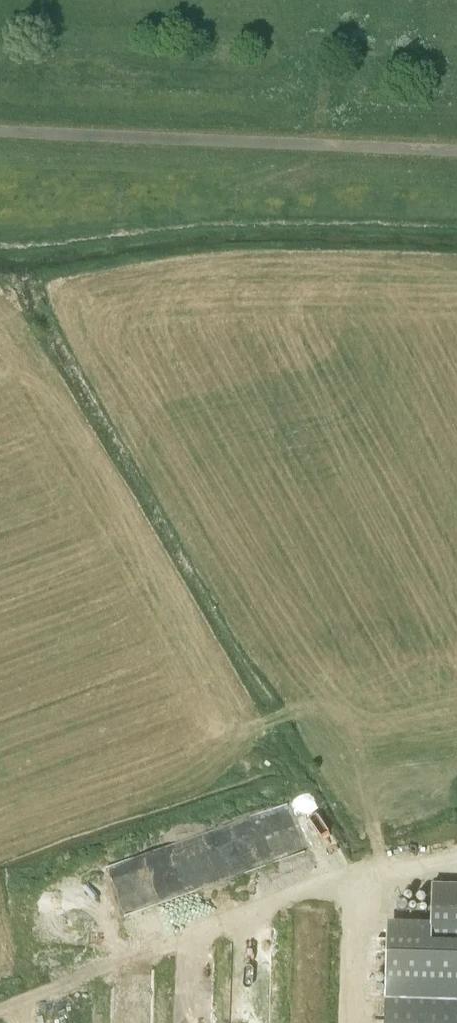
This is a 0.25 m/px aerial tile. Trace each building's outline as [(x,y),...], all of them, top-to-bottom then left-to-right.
[(284,813),(226,830),(238,869),(296,852),(284,813)] [(430,886),(429,923),(388,922),(385,1022),(456,1022),(456,887),(430,886)]
